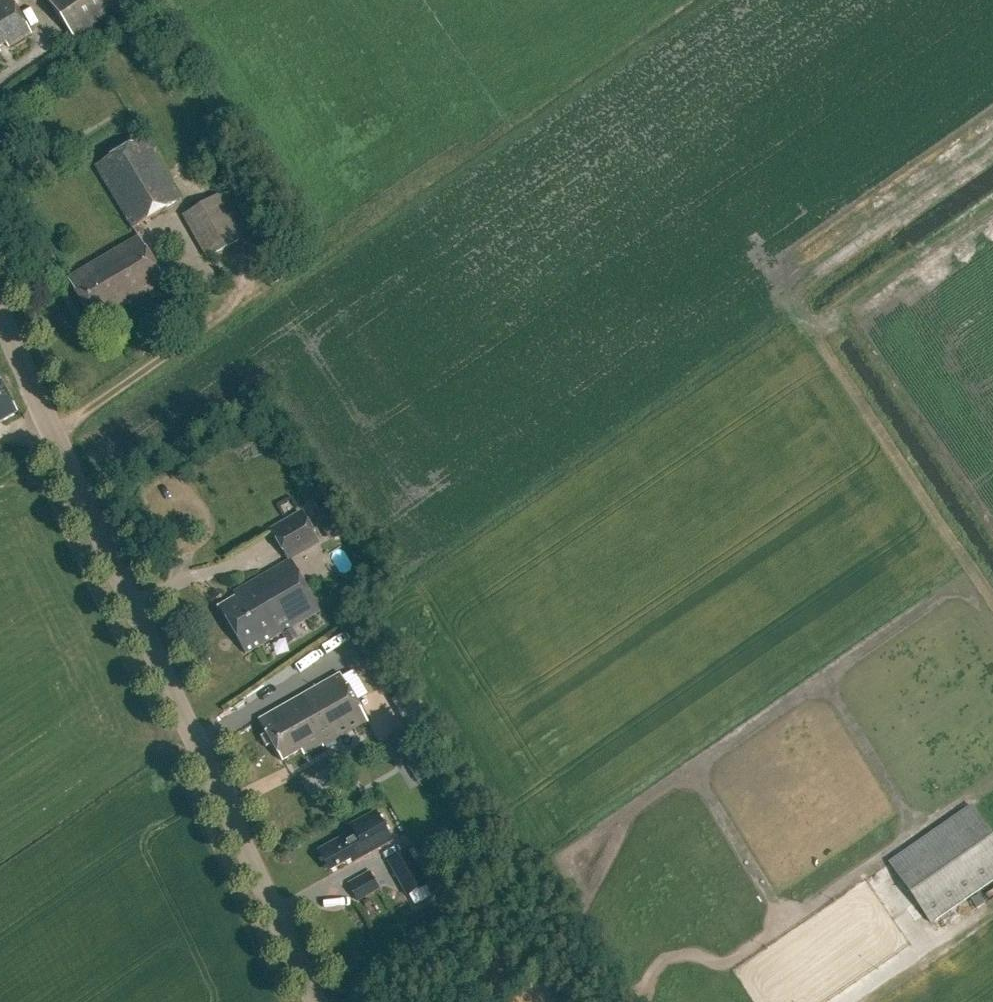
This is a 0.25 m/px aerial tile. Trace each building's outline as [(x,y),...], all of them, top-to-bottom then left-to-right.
[(32,34),(12,0),(0,0),(0,52),(32,34)] [(78,43),(124,11),(117,0),(49,0),(78,43)] [(184,202),(146,138),(97,167),(135,231),(184,202)] [(219,194),(183,213),(207,256),(243,237),(219,194)] [(67,280),(89,317),(112,304),(114,308),(127,301),(128,302),(164,281),(140,239),(67,280)] [(20,415),(0,380),(0,427),(20,415)] [(272,533),(286,558),(317,540),(303,515),(272,533)] [(236,597),(218,607),(246,654),(320,611),(291,560),(233,593),(236,597)] [(262,721),(285,762),(305,750),(307,754),(322,745),(325,749),(369,724),(341,676),(262,721)] [(889,864),(931,923),(992,880),(992,838),(972,807),(889,864)] [(354,832),(327,848),(329,852),(321,857),(331,873),(353,860),(355,864),(393,841),(375,812),(351,827),(354,832)] [(411,895),(424,887),(429,884),(420,870),(408,849),(390,860),(411,895)] [(348,885),(359,904),(381,891),(370,872),(348,885)] [(970,901),(978,911),(986,905),(978,895),(970,901)]
